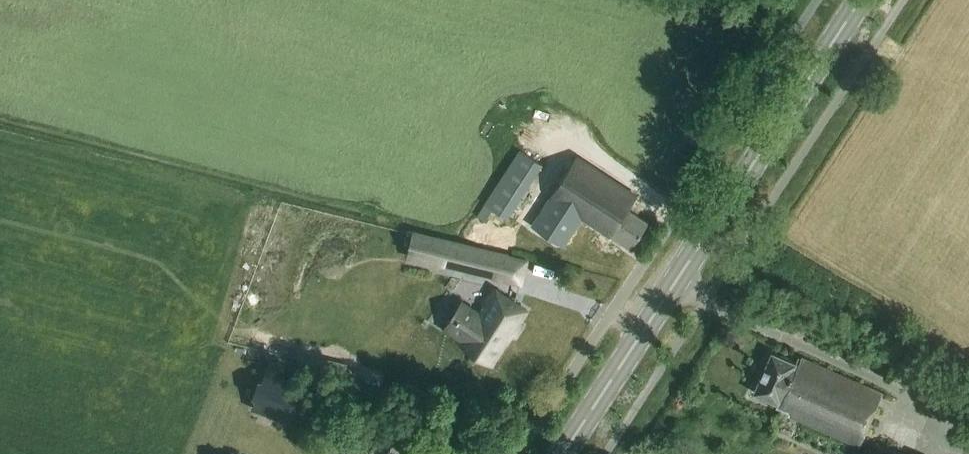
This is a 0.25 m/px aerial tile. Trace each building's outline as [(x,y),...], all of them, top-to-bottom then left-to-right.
[(520,150),(477,215),(485,220),(492,209),(508,220),(543,165),(520,150)] [(633,249),(650,225),(628,210),(637,196),(578,158),(534,226),(566,247),(583,220),(612,239),(614,236),(633,249)] [(509,253),(443,237),(436,265),(502,281),(509,253)] [(470,305),(452,335),(466,343),(465,344),(495,362),(509,339),(513,341),(524,323),(521,321),(528,309),(495,289),(481,312),(470,305)] [(861,444),(883,393),(799,356),(797,361),(775,351),(758,389),(779,398),(778,402),(792,408),(790,412),(861,444)] [(348,364),(299,352),(295,369),(344,381),(348,364)] [(268,373),(255,411),(257,411),(285,422),(287,422),(301,385),(268,373)] [(876,442),(871,453),(898,453),(899,452),(876,442)]
